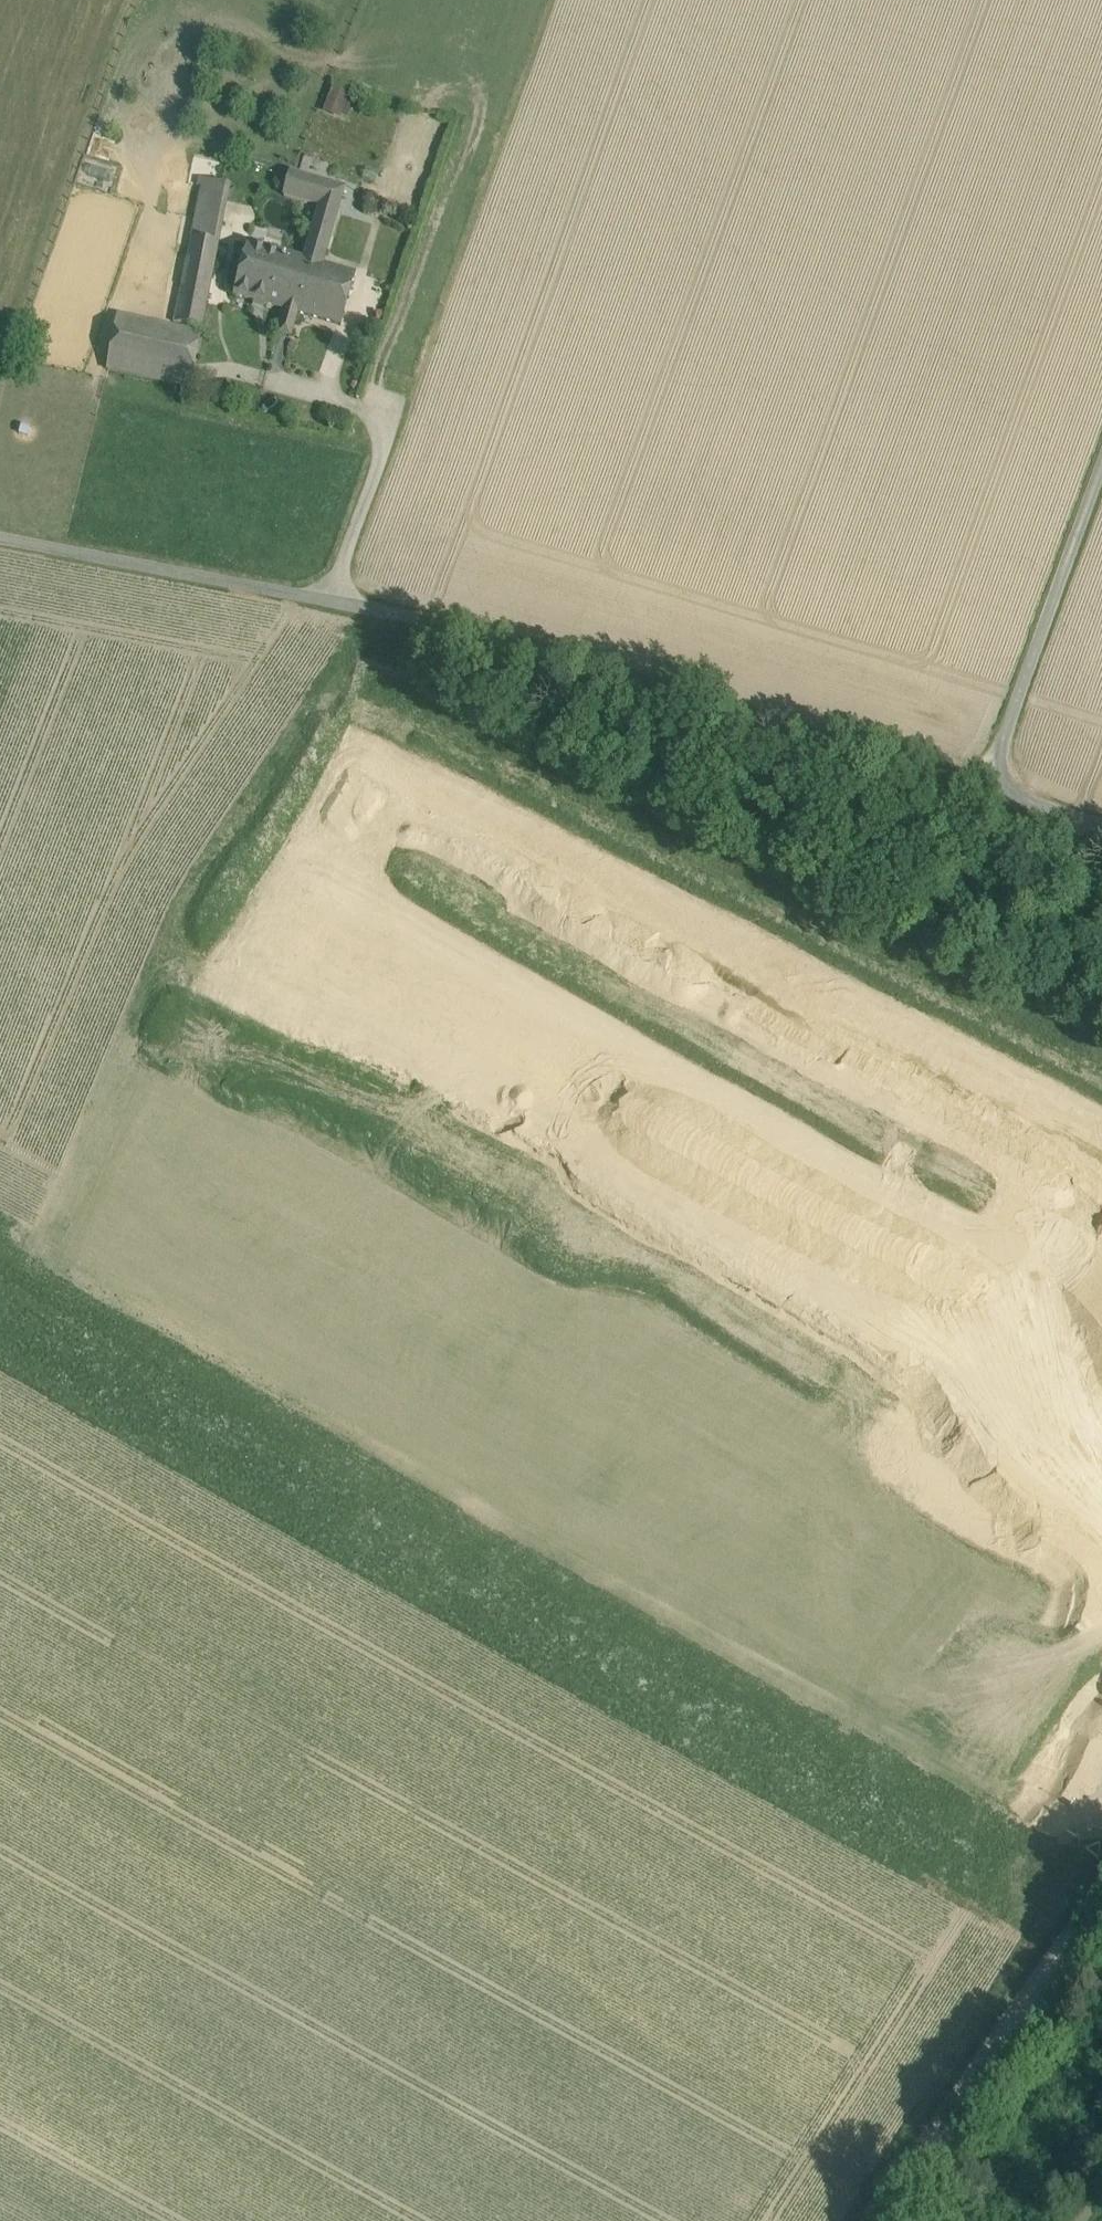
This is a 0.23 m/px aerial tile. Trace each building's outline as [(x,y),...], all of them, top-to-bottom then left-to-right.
[(349,94),(331,85),(320,108),(338,117),(349,94)] [(285,195),(320,205),(304,258),(305,259),(315,262),(323,264),(345,189),(291,173),(285,195)] [(203,179),(192,237),(219,243),(231,185),(203,179)] [(219,243),(192,237),(175,322),(202,327),(219,243)] [(304,258),(249,243),(234,295),(284,309),(298,313),(299,313),(315,262),(305,259),(304,258)] [(323,264),(315,262),(299,313),(341,325),(356,273),(323,264)] [(284,309),(277,333),(292,337),(298,313),(284,309)] [(201,331),(118,313),(108,368),(191,386),(201,331)]
